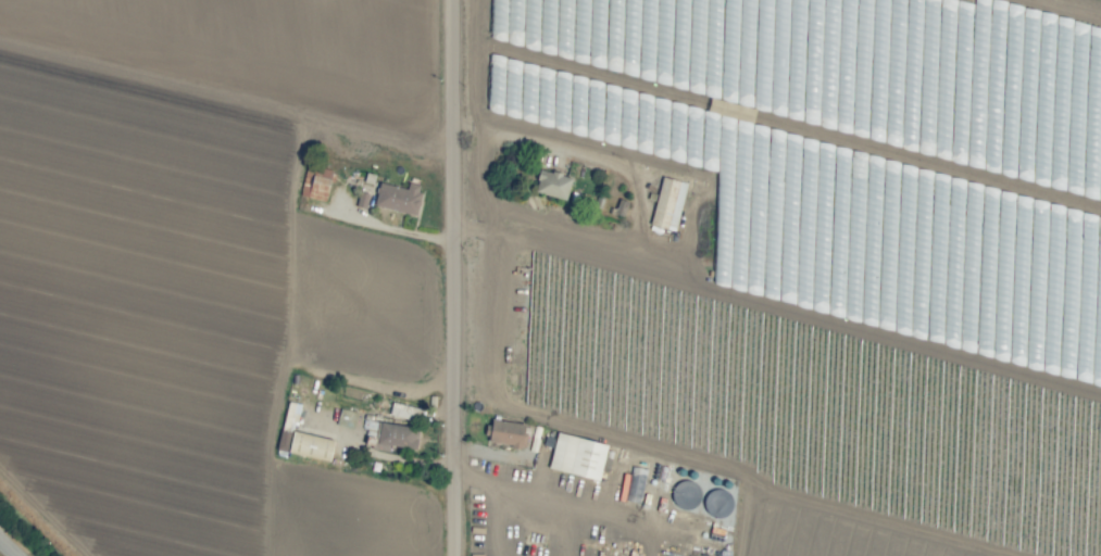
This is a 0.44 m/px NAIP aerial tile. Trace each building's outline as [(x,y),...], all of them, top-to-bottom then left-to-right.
[(299,195),(325,201),(332,171),(306,165),(299,195)] [(533,191),(565,200),(571,178),(540,169),(533,191)] [(686,183),(662,177),(650,225),(674,231),(686,183)] [(415,215),(422,186),(408,182),(406,189),(379,183),(373,206),(415,215)] [(368,193),(360,192),(358,205),(366,206),(368,193)] [(334,440),(294,431),(300,404),(287,401),(276,450),(329,461),(334,440)] [(353,429),(357,412),(340,408),(336,424),(353,429)] [(526,425),(489,418),(485,440),(522,447),(526,425)] [(388,446),(416,447),(418,426),(376,423),(375,449),(388,450),(388,446)] [(607,444),(557,432),(548,468),(598,480),(607,444)] [(640,496),(643,468),(631,467),(628,489),(633,489),(632,495),(640,496)] [(681,509),(686,504),(690,509),(704,497),(687,477),(667,494),(681,509)]
